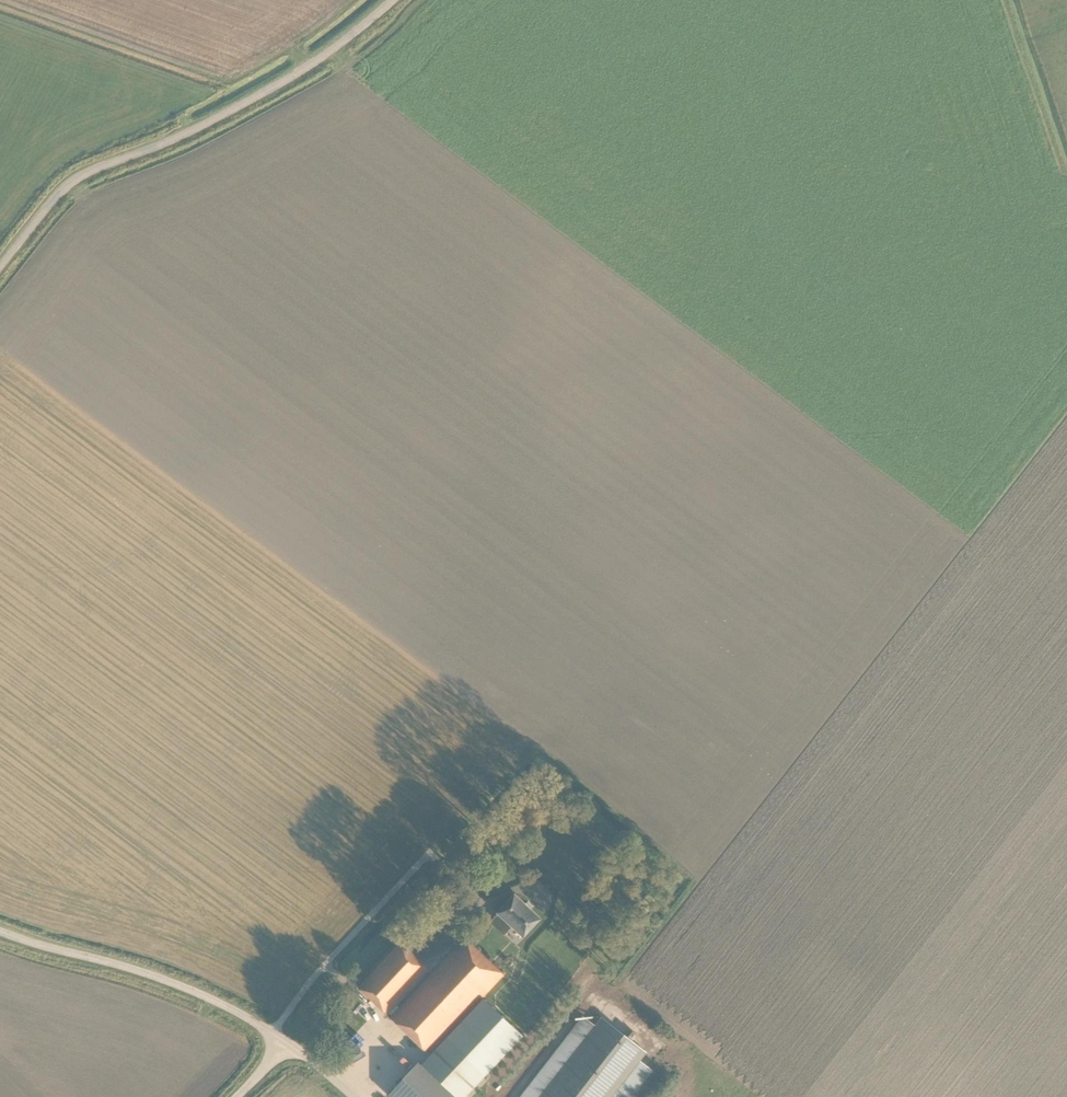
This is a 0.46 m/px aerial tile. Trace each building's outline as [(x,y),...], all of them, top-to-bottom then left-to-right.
[(524,936),(541,918),(515,895),(499,912),(499,913),(491,922),(504,934),(512,925),(524,936)] [(481,933),(476,927),(391,1018),(429,1054),(504,974),(472,943),(481,933)] [(401,941),(358,987),(388,1015),(431,969),(401,941)] [(422,1065),(456,1096),(463,1096),(523,1035),(485,998),(422,1065)] [(653,1070),(646,1065),(640,1060),(642,1057),(646,1052),(640,1047),(602,1016),(595,1025),(583,1016),(519,1096),(632,1096),(653,1070)] [(422,1065),(419,1063),(389,1095),(391,1096),(456,1096),(422,1065)]
